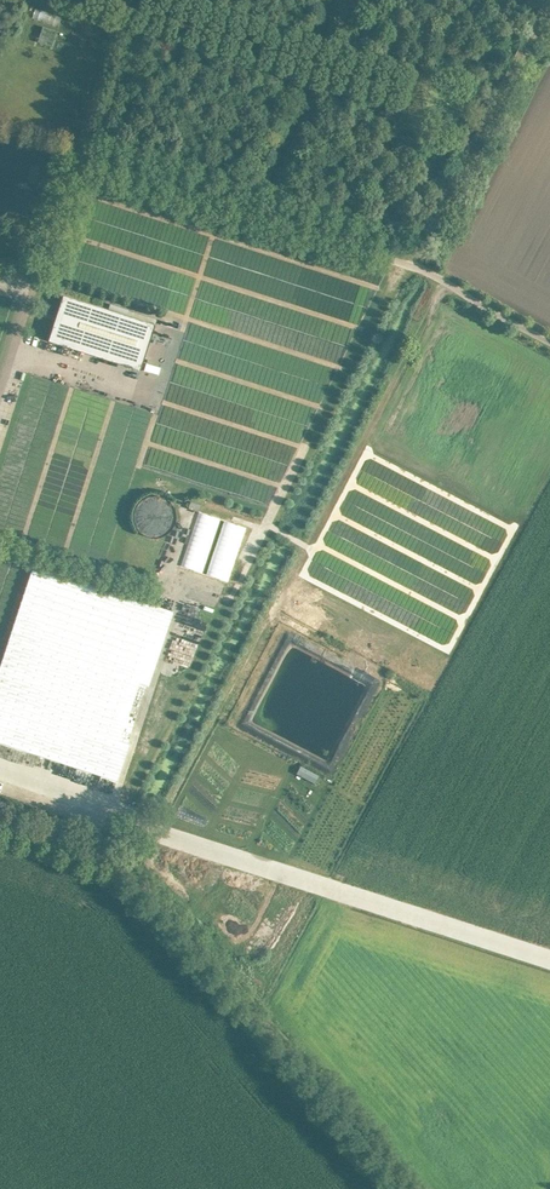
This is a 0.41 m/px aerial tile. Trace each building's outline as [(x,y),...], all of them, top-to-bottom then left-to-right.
[(33,17),(59,24),(62,13),(36,6),(33,17)] [(38,41),(53,46),(58,31),(43,27),(38,41)] [(401,292),(404,287),(399,284),(396,289),(401,292)] [(61,296),(46,341),(140,371),(154,326),(61,296)] [(176,518),(176,513),(176,508),(175,504),(172,500),(170,497),(166,494),(163,492),(160,491),(155,491),(151,491),(146,492),(143,494),(139,497),(136,501),(134,504),(133,507),(133,512),(133,516),(134,521),(136,525),(139,528),(142,530),(145,532),(150,534),(153,534),(158,534),(162,533),(166,531),(169,529),(173,525),(175,522),(176,518)] [(182,566),(203,572),(219,517),(197,511),(182,566)] [(206,574),(228,581),(244,526),(223,519),(206,574)] [(138,686),(146,689),(170,615),(31,570),(7,643),(0,667),(0,702),(121,740),(138,686)] [(121,740),(0,702),(0,742),(117,779),(129,742),(121,740)]
